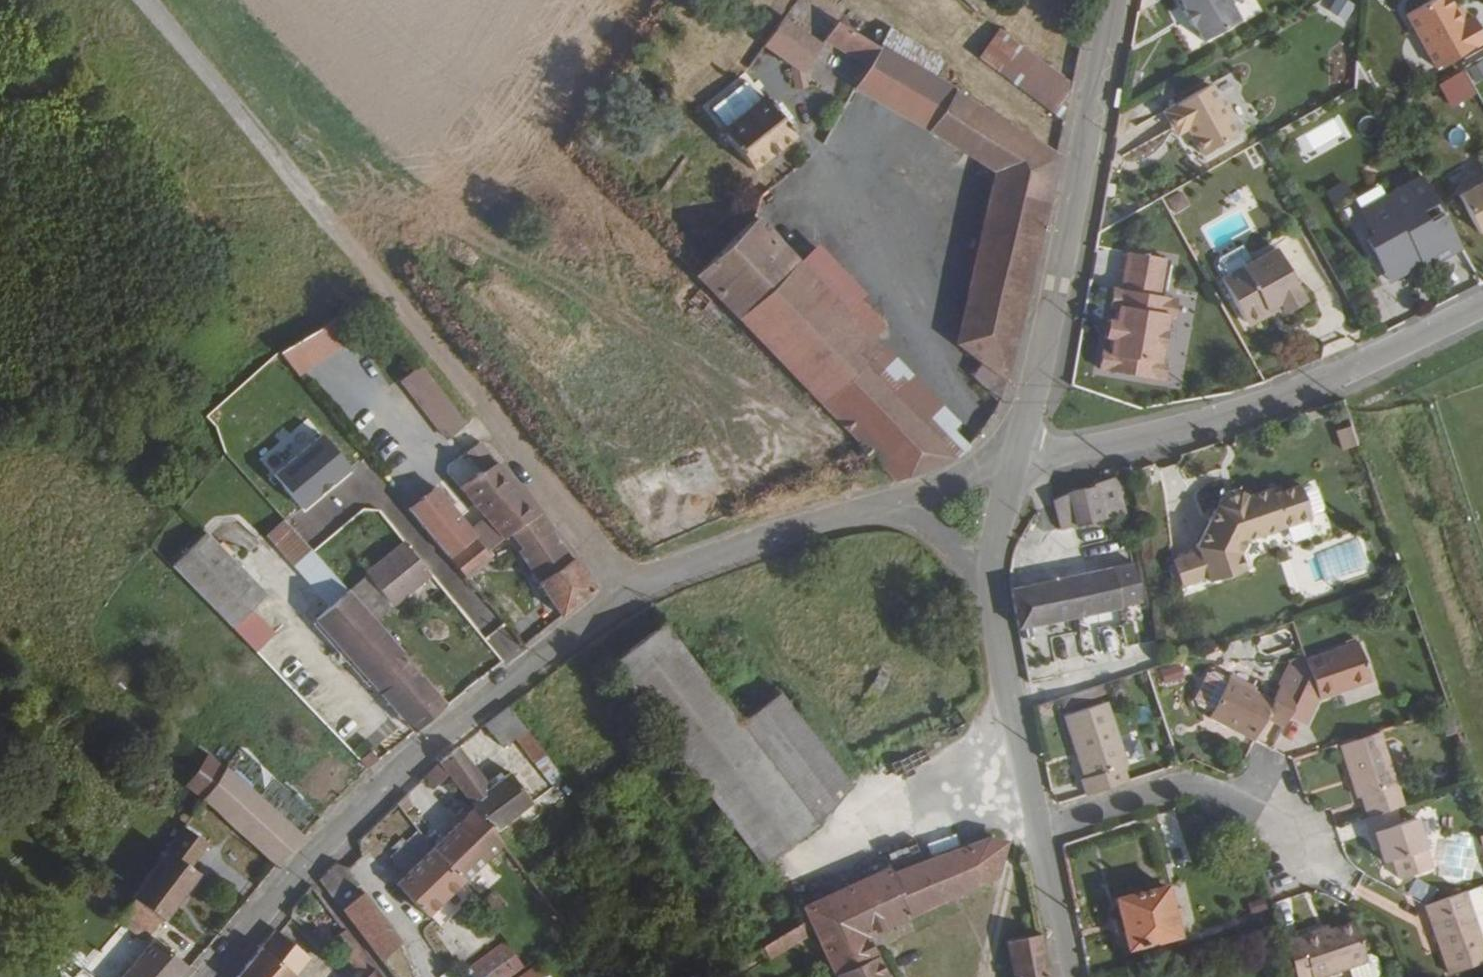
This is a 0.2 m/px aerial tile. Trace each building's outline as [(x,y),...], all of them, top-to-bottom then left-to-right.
[(804,73),(824,43),(836,23),(798,0),(797,0),(750,68),(755,71),(771,48),(793,65),(799,89),(807,87),(804,73)] [(836,23),(865,41),(889,0),(798,0),(836,23)] [(1195,2),(1193,4),(1202,18),(1204,17),(1214,33),(1250,10),(1243,0),(1193,0),(1195,2)] [(1329,10),(1350,20),(1358,3),(1353,0),(1334,0),(1329,10)] [(1482,41),(1482,32),(1473,15),(1467,19),(1462,21),(1454,7),(1451,0),(1430,0),(1404,15),(1435,68),(1482,41)] [(1454,7),(1462,21),(1467,19),(1459,4),(1454,7)] [(880,50),(865,41),(836,23),(824,43),(861,67),(867,71),(880,50)] [(979,60),(1059,108),(1078,77),(997,30),(979,60)] [(944,64),(890,32),(880,50),(934,83),(944,64)] [(952,94),(934,83),(880,50),(867,71),(859,86),(857,87),(930,131),(952,94)] [(1482,79),(1482,58),(1466,70),(1477,84),(1482,79)] [(1363,64),(1338,67),(1341,87),(1366,83),(1363,64)] [(861,67),(852,81),(859,86),(867,71),(861,67)] [(1456,108),(1479,92),(1462,69),(1440,85),(1456,108)] [(1219,102),(1210,86),(1164,112),(1177,136),(1188,130),(1203,155),(1238,135),(1229,119),(1231,113),(1226,104),(1219,102)] [(1001,174),(961,345),(985,364),(1007,380),(1058,158),(952,94),(930,131),(1001,174)] [(771,106),(765,98),(721,131),(753,170),(796,137),(787,125),(794,121),(777,101),(771,106)] [(1427,266),(1463,247),(1422,175),(1387,196),(1389,200),(1363,215),(1375,236),(1368,240),(1388,274),(1411,260),(1415,267),(1425,262),(1427,266)] [(1458,196),(1479,234),(1482,231),(1482,182),(1458,196)] [(1187,205),(1180,192),(1167,199),(1174,212),(1187,205)] [(754,218),(696,275),(894,479),(898,479),(908,477),(930,468),(955,457),(867,365),(883,350),(874,342),(888,327),(859,300),(846,313),(799,265),(754,218)] [(865,295),(818,247),(799,265),(846,313),(859,300),(865,295)] [(1220,260),(1218,266),(1224,278),(1250,263),(1242,248),(1220,260)] [(1266,312),(1280,304),(1282,308),(1285,313),(1306,301),(1276,248),(1250,263),(1224,278),(1222,279),(1247,323),(1252,325),(1265,318),(1266,312)] [(1103,351),(1100,371),(1136,377),(1139,362),(1160,365),(1160,361),(1168,320),(1173,321),(1177,301),(1160,297),(1167,260),(1128,253),(1121,290),(1114,289),(1111,309),(1117,311),(1115,322),(1113,322),(1110,340),(1112,340),(1110,352),(1103,351)] [(1391,281),(1415,267),(1411,260),(1388,274),(1391,281)] [(1265,318),(1282,308),(1280,304),(1266,312),(1265,318)] [(299,375),(341,349),(325,325),(284,351),(299,375)] [(966,449),(974,443),(883,350),(867,365),(955,457),(966,449)] [(421,361),(405,373),(435,411),(451,400),(421,361)] [(1139,362),(1136,377),(1162,382),(1166,362),(1160,361),(1160,365),(1139,362)] [(985,364),(975,376),(1001,401),(1004,391),(1007,380),(985,364)] [(467,422),(451,400),(435,411),(453,433),(467,422)] [(262,453),(276,465),(299,440),(285,427),(262,453)] [(304,444),(277,465),(292,483),(318,463),(304,444)] [(498,461),(485,446),(485,445),(473,453),(487,469),(498,461)] [(499,461),(498,461),(487,469),(464,488),(492,521),(474,536),(485,550),(510,530),(540,506),(525,489),(499,461)] [(716,474),(622,510),(639,557),(734,522),(716,474)] [(1123,509),(1113,474),(1091,482),(1091,484),(1066,490),(1075,522),(1075,524),(1123,509)] [(474,536),(436,488),(412,507),(437,538),(450,553),(474,536)] [(1041,505),(1036,509),(1043,531),(1075,522),(1066,490),(1057,495),(1049,499),(1041,505)] [(1248,496),(1221,503),(1199,548),(1202,555),(1177,563),(1185,586),(1209,577),(1211,582),(1242,572),(1237,557),(1246,542),(1311,525),(1302,491),(1278,498),(1276,493),(1252,499),(1248,496)] [(540,506),(510,530),(522,545),(518,549),(561,613),(595,586),(553,528),(556,525),(541,507),(540,506)] [(283,514),(266,529),(328,602),(347,586),(283,514)] [(266,590),(207,528),(173,561),(255,648),(275,629),(252,604),(266,590)] [(392,534),(357,564),(379,587),(413,557),(392,534)] [(467,574),(490,556),(485,550),(474,536),(450,553),(467,574)] [(391,602),(426,571),(413,557),(379,587),(391,602)] [(1108,565),(1108,567),(1008,588),(1016,626),(1139,600),(1131,560),(1108,565)] [(328,602),(313,614),(412,729),(447,702),(361,602),(347,586),(328,602)] [(1061,661),(1062,675),(1157,667),(1154,642),(1125,644),(1123,623),(1099,625),(1101,649),(1090,650),(1088,618),(1080,618),(1082,632),(1055,634),(1055,641),(1027,644),(1029,664),(1061,661)] [(1226,623),(1188,635),(1194,650),(1231,638),(1226,623)] [(761,871),(815,829),(814,829),(738,728),(662,626),(607,668),(761,871)] [(1371,677),(1359,639),(1306,655),(1312,675),(1302,693),(1291,713),(1305,721),(1320,693),(1371,677)] [(1302,693),(1312,675),(1306,655),(1298,665),(1287,685),(1302,693)] [(1178,662),(1159,670),(1165,686),(1185,678),(1178,662)] [(1219,705),(1235,675),(1221,668),(1215,669),(1203,691),(1205,697),(1219,705)] [(1235,675),(1215,713),(1233,722),(1236,718),(1260,730),(1268,715),(1285,724),(1291,713),(1302,693),(1287,685),(1280,698),(1236,674),(1235,675)] [(847,791),(778,698),(738,728),(814,829),(847,791)] [(1083,777),(1079,778),(1083,791),(1125,777),(1120,763),(1124,762),(1103,702),(1062,715),(1083,777)] [(1457,716),(1452,702),(1440,706),(1445,721),(1457,716)] [(543,750),(508,704),(483,722),(501,743),(513,734),(533,759),(543,750)] [(1461,728),(1457,716),(1445,721),(1449,732),(1461,728)] [(1260,730),(1236,718),(1233,722),(1257,736),(1260,730)] [(1395,808),(1402,806),(1377,727),(1339,739),(1357,796),(1363,794),(1370,816),(1395,808)] [(438,759),(473,804),(494,830),(532,799),(509,769),(488,785),(456,744),(438,759)] [(320,819),(239,746),(226,764),(305,834),(320,819)] [(437,763),(425,776),(437,787),(449,775),(437,763)] [(305,834),(226,764),(203,796),(278,862),(305,834)] [(560,785),(566,781),(562,774),(556,778),(560,785)] [(506,845),(494,830),(473,804),(432,844),(461,880),(462,879),(497,845),(501,849),(506,845)] [(1369,835),(1374,833),(1379,848),(1383,863),(1393,860),(1399,879),(1432,868),(1417,819),(1401,824),(1395,808),(1370,816),(1364,818),(1369,835)] [(132,894),(162,915),(165,917),(198,868),(191,863),(207,839),(183,823),(133,893),(132,894)] [(1379,848),(1374,833),(1369,835),(1374,849),(1379,848)] [(809,917),(813,926),(825,951),(866,932),(866,934),(995,873),(999,853),(1001,840),(985,838),(892,872),(889,867),(805,906),(809,917)] [(427,912),(461,880),(432,844),(396,879),(427,912)] [(339,853),(333,860),(349,881),(356,876),(339,853)] [(356,894),(348,881),(349,881),(333,860),(319,873),(342,904),(356,894)] [(1164,884),(1114,896),(1127,946),(1176,934),(1164,884)] [(367,886),(358,892),(406,958),(412,953),(377,904),(379,902),(367,886)] [(1462,891),(1423,904),(1445,972),(1482,959),(1482,957),(1462,891)] [(390,949),(400,962),(406,958),(358,892),(356,894),(342,904),(381,956),(390,949)] [(116,916),(146,937),(162,915),(132,894),(116,916)] [(813,926),(809,917),(763,946),(770,957),(806,935),(804,932),(813,926)] [(1353,921),(1328,929),(1320,932),(1318,927),(1282,939),(1294,976),(1307,976),(1366,958),(1353,921)] [(307,956),(276,924),(232,976),(291,976),(307,956)] [(347,928),(336,936),(367,976),(366,976),(384,976),(347,928)] [(1014,976),(1047,976),(1039,931),(1006,939),(1014,976)] [(156,935),(151,940),(121,976),(174,976),(186,962),(156,935)] [(505,939),(451,976),(505,976),(524,963),(505,939)]
